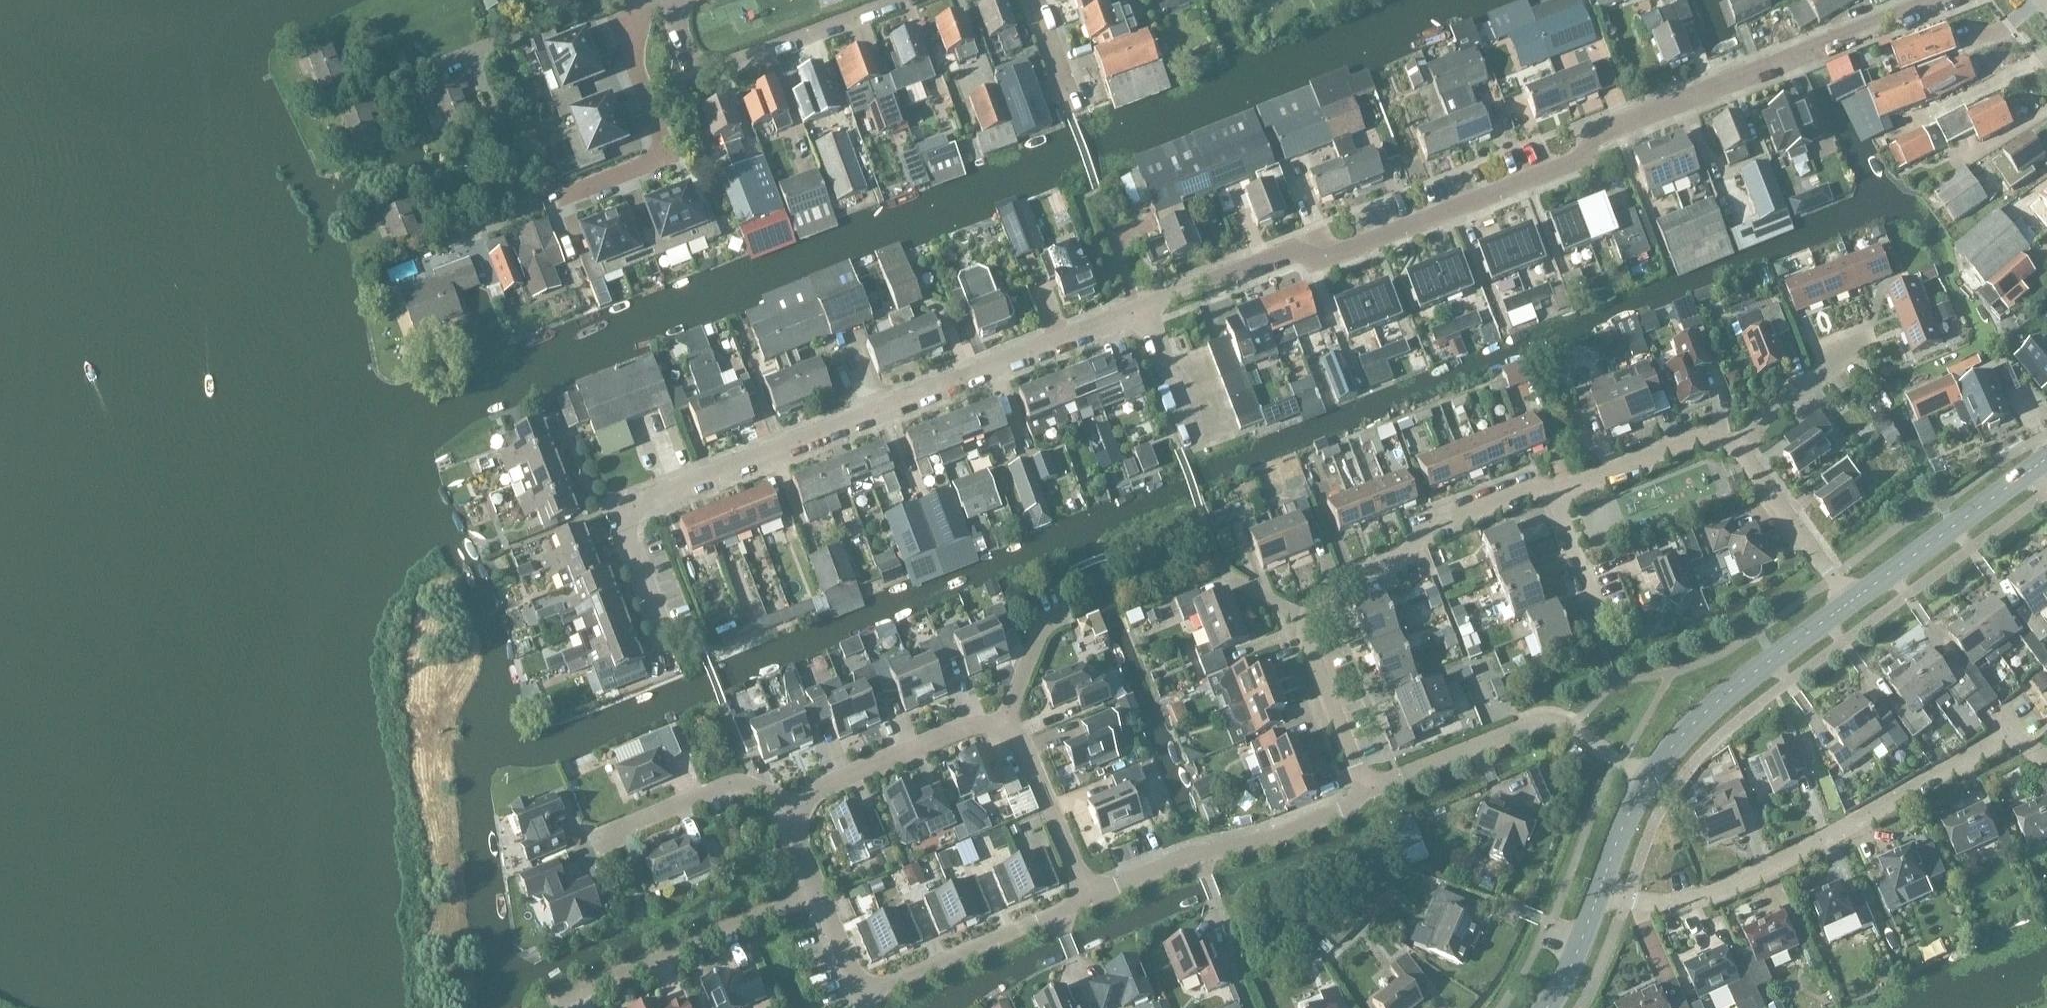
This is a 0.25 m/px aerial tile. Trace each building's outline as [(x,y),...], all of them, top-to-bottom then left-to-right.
[(998,37),(1005,56),(1021,50),(1015,31),(1004,0),(1000,0),(978,8),(981,17),(974,20),(982,43),(989,40),(998,37)] [(1081,19),(1110,8),(1108,2),(1114,0),(1074,0),(1081,19)] [(1600,12),(1630,0),(1595,0),(1600,12)] [(1668,8),(1653,14),(1639,19),(1643,31),(1644,30),(1647,39),(1652,37),(1664,69),(1691,58),(1679,29),(1693,24),(1685,3),(1681,2),(1680,0),(1665,0),(1668,8)] [(1728,5),(1736,23),(1768,7),(1765,0),(1738,0),(1728,5)] [(1787,9),(1800,30),(1817,20),(1818,23),(1857,0),(1802,0),(1787,9)] [(1535,25),(1548,59),(1595,41),(1582,7),(1535,25)] [(1110,8),(1081,19),(1090,43),(1092,42),(1095,44),(1099,45),(1101,51),(1136,38),(1125,8),(1112,13),(1110,8)] [(959,63),(977,57),(973,45),(961,14),(935,24),(947,55),(955,52),(959,63)] [(1502,78),(1548,59),(1535,25),(1488,44),(1502,78)] [(1946,26),(1892,47),(1901,71),(1955,51),(1951,39),(1952,35),(1950,30),(1947,29),(1946,26)] [(889,76),(895,94),(934,79),(927,62),(928,62),(916,31),(906,35),(905,33),(903,32),(893,35),(892,37),(893,40),(890,41),(896,56),(891,58),(897,73),(889,76)] [(532,42),(544,74),(591,56),(583,35),(560,44),(555,33),(532,42)] [(1146,34),(1136,38),(1101,51),(1094,54),(1105,84),(1157,64),(1146,34)] [(321,90),(353,78),(349,68),(341,71),(331,46),(307,55),(321,90)] [(897,98),(895,94),(889,76),(878,80),(867,49),(857,53),(853,50),(844,53),(843,58),(837,60),(848,91),(850,91),(851,94),(845,96),(852,117),(870,111),(877,131),(886,136),(907,128),(896,98),(897,98)] [(1427,68),(1433,83),(1440,102),(1448,122),(1458,148),(1490,136),(1480,110),(1477,111),(1469,90),(1488,83),(1474,49),(1427,68)] [(552,94),(557,106),(581,97),(576,86),(600,77),(598,73),(601,72),(596,57),(593,59),(591,56),(544,74),(545,75),(556,71),(563,90),(552,94)] [(1949,61),(1916,74),(1869,92),(1880,122),(1927,104),(1926,101),(1933,97),(1935,101),(1975,80),(1964,58),(1951,65),(1949,61)] [(1413,91),(1433,83),(1427,68),(1423,60),(1404,68),(1413,91)] [(804,92),(793,96),(804,125),(838,113),(832,97),(821,66),(798,75),(804,92)] [(1029,67),(1014,72),(995,79),(1017,139),(1051,127),(1029,67)] [(1556,80),(1567,107),(1598,94),(1588,68),(1556,80)] [(1843,98),(1843,100),(1853,96),(1867,90),(1861,74),(1842,82),(1846,93),(1842,95),(1843,98)] [(464,78),(431,91),(445,127),(470,117),(460,92),(468,89),(464,78)] [(1535,119),(1567,107),(1556,80),(1524,93),(1535,119)] [(788,116),(776,83),(751,92),(754,101),(744,105),(753,129),(772,121),(777,132),(792,127),(788,116)] [(1016,144),(1009,125),(995,88),(969,97),(983,136),(976,138),(982,156),(1016,144)] [(366,105),(341,114),(354,151),(380,141),(371,116),(379,113),(372,94),(364,97),(366,105)] [(581,97),(557,106),(562,119),(573,115),(581,134),(569,138),(570,139),(617,120),(608,99),(585,108),(581,97)] [(932,177),(965,165),(942,98),(909,110),(932,177)] [(1769,113),(1762,116),(1777,155),(1785,152),(1786,154),(1787,153),(1790,161),(1805,155),(1802,147),(1810,145),(1809,143),(1822,138),(1807,99),(1794,104),(1792,100),(1785,103),(1782,100),(1776,103),(1775,107),(1768,109),(1769,113)] [(713,140),(721,137),(729,160),(733,170),(719,175),(739,228),(782,211),(762,159),(747,164),(747,162),(744,154),(739,143),(743,141),(739,131),(728,101),(702,110),(713,140)] [(2000,101),(1969,117),(1965,110),(1937,124),(1948,146),(1975,132),(1981,143),(2013,126),(2011,123),(2014,122),(2014,118),(2012,113),(2008,111),(2006,113),(2000,101)] [(1332,142),(1319,108),(1271,127),(1284,161),(1332,142)] [(1741,149),(1750,145),(1738,115),(1712,126),(1724,156),(1724,155),(1729,166),(1745,160),(1741,149)] [(625,142),(617,120),(570,139),(582,171),(606,162),(601,151),(625,142)] [(1426,161),(1458,148),(1448,122),(1416,135),(1426,161)] [(1388,151),(1416,145),(1411,124),(1383,130),(1388,151)] [(1934,153),(1923,131),(1897,145),(1908,166),(1934,153)] [(838,203),(867,192),(845,133),(816,144),(838,203)] [(1215,191),(1275,169),(1262,134),(1201,158),(1215,191)] [(2020,176),(2046,158),(2031,136),(2004,155),(2004,156),(1991,165),(2001,180),(2016,170),(2020,176)] [(1657,147),(1672,184),(1686,179),(1690,187),(1699,183),(1696,175),(1681,137),(1657,147)] [(1660,189),(1672,184),(1657,147),(1633,156),(1648,194),(1650,193),(1653,201),(1663,197),(1660,189)] [(1340,164),(1350,190),(1358,188),(1359,191),(1382,183),(1381,179),(1382,178),(1372,152),(1340,164)] [(1215,191),(1201,158),(1142,180),(1155,214),(1215,191)] [(1786,213),(1785,211),(1767,163),(1711,185),(1730,233),(1786,213)] [(1319,203),(1350,190),(1340,164),(1308,176),(1319,203)] [(1277,168),(1275,169),(1255,176),(1260,189),(1245,195),(1257,227),(1283,216),(1274,192),(1285,187),(1277,168)] [(1965,168),(1933,190),(1954,222),(1987,200),(1965,168)] [(791,220),(830,206),(817,171),(778,186),(791,220)] [(1137,173),(1118,180),(1129,207),(1147,200),(1137,173)] [(670,196),(667,197),(685,244),(705,236),(707,242),(720,237),(709,210),(698,214),(688,189),(684,191),(683,187),(668,193),(670,196)] [(2031,205),(2040,216),(2046,210),(2046,191),(2031,205)] [(1812,192),(1789,201),(1795,216),(1818,207),(1812,192)] [(685,244),(667,197),(664,198),(663,195),(648,201),(650,204),(646,206),(655,231),(644,235),(653,257),(685,244)] [(1684,212),(1697,243),(1725,232),(1713,201),(1684,212)] [(396,249),(429,236),(424,225),(417,228),(407,203),(382,212),(396,249)] [(1576,213),(1589,244),(1612,235),(1623,262),(1647,252),(1632,213),(1609,222),(1601,203),(1576,213)] [(1019,207),(998,215),(1017,259),(1037,251),(1019,207)] [(606,221),(603,222),(621,269),(653,257),(644,235),(634,240),(624,214),(620,216),(619,212),(604,218),(606,221)] [(1669,255),(1697,243),(1684,212),(1656,223),(1669,255)] [(1956,249),(1989,286),(2030,249),(1998,212),(1956,249)] [(1564,254),(1589,244),(1576,213),(1551,222),(1564,254)] [(1145,249),(1150,263),(1151,264),(1152,265),(1154,266),(1155,266),(1156,265),(1170,260),(1199,249),(1186,217),(1158,229),(1161,238),(1147,244),(1146,244),(1145,245),(1145,246),(1144,247),(1144,248),(1145,249)] [(526,248),(515,252),(525,277),(526,277),(533,294),(557,285),(550,268),(561,263),(552,238),(551,238),(545,221),(519,231),(526,248)] [(621,269),(603,222),(582,231),(591,254),(580,259),(589,282),(621,269)] [(1504,241),(1517,273),(1542,263),(1529,231),(1504,241)] [(1492,282),(1517,273),(1504,241),(1479,250),(1492,282)] [(1074,246),(1040,259),(1048,282),(1055,279),(1064,302),(1078,297),(1080,301),(1093,296),(1091,292),(1094,291),(1084,265),(1082,266),(1074,246)] [(1849,259),(1860,288),(1892,275),(1881,246),(1849,259)] [(897,311),(913,305),(917,295),(902,254),(878,263),(897,311)] [(2022,257),(1989,286),(2003,302),(2035,272),(2022,257)] [(454,295),(461,293),(478,286),(469,259),(434,272),(437,279),(400,293),(412,324),(442,312),(445,320),(461,314),(454,295)] [(1432,269),(1445,301),(1470,291),(1457,259),(1432,269)] [(1860,288),(1849,259),(1817,271),(1829,300),(1860,288)] [(958,281),(962,290),(969,309),(968,310),(978,335),(981,334),(983,339),(995,335),(993,329),(1008,324),(1007,321),(1011,320),(1012,316),(1007,302),(1003,300),(999,301),(998,298),(996,299),(987,274),(978,269),(960,276),(958,281)] [(1420,310),(1445,301),(1432,269),(1408,278),(1420,310)] [(1602,277),(1607,290),(1629,282),(1624,269),(1602,277)] [(1584,299),(1607,290),(1602,277),(1584,284),(1579,270),(1562,277),(1572,304),(1584,299)] [(1797,313),(1829,300),(1817,271),(1786,284),(1797,313)] [(853,272),(816,287),(834,335),(871,321),(853,272)] [(1900,322),(1929,310),(1917,278),(1888,290),(1900,322)] [(1548,285),(1525,294),(1530,307),(1552,298),(1548,285)] [(816,287),(765,306),(784,355),(834,335),(816,287)] [(1361,297),(1373,329),(1398,319),(1385,287),(1361,297)] [(1281,298),(1292,328),(1315,319),(1303,289),(1281,298)] [(1530,307),(1525,294),(1502,303),(1507,315),(1530,307)] [(1348,339),(1373,329),(1361,297),(1336,307),(1348,339)] [(1292,328),(1281,298),(1258,306),(1270,336),(1292,328)] [(784,355),(765,306),(745,314),(764,363),(784,355)] [(1258,306),(1224,319),(1230,336),(1235,347),(1239,358),(1239,359),(1250,354),(1264,349),(1268,359),(1278,355),(1270,336),(1258,306)] [(1739,322),(1745,337),(1759,375),(1787,364),(1776,338),(1790,332),(1779,306),(1739,322)] [(909,309),(899,313),(916,359),(944,349),(933,320),(911,328),(909,322),(913,320),(909,309)] [(1942,342),(1929,310),(1900,322),(1913,354),(1942,342)] [(916,359),(899,313),(888,317),(893,328),(897,327),(899,333),(866,345),(878,374),(916,359)] [(1453,322),(1458,335),(1481,326),(1476,313),(1453,322)] [(1434,345),(1458,335),(1453,322),(1430,331),(1434,345)] [(1711,366),(1698,332),(1672,342),(1676,351),(1660,358),(1665,371),(1669,370),(1683,405),(1686,403),(1691,405),(1695,404),(1699,403),(1702,400),(1705,396),(1709,394),(1699,370),(1711,366)] [(1212,356),(1235,347),(1230,336),(1207,345),(1212,356)] [(2040,338),(2023,352),(2046,382),(2046,346),(2040,338)] [(1404,341),(1381,350),(1386,363),(1409,354),(1404,341)] [(1239,358),(1235,347),(1212,356),(1216,367),(1239,358)] [(692,375),(714,366),(708,350),(686,358),(692,375)] [(1393,380),(1386,363),(1381,350),(1357,360),(1369,390),(1393,380)] [(795,354),(785,358),(803,404),(830,393),(819,364),(798,372),(795,366),(800,365),(795,354)] [(1341,354),(1323,361),(1339,402),(1357,395),(1341,354)] [(677,424),(666,395),(651,357),(576,385),(595,434),(658,410),(665,429),(677,424)] [(803,404),(785,358),(775,362),(779,373),(783,371),(785,377),(764,385),(775,414),(777,414),(779,417),(790,413),(789,409),(803,404)] [(1239,358),(1216,367),(1220,377),(1243,369),(1239,359),(1239,358)] [(1086,369),(1096,395),(1108,391),(1113,406),(1136,397),(1128,375),(1117,379),(1109,360),(1086,369)] [(1505,381),(1508,389),(1508,390),(1530,382),(1522,361),(1500,370),(1505,381)] [(746,385),(755,382),(749,364),(741,367),(746,385)] [(1613,378),(1631,425),(1655,415),(1649,399),(1661,395),(1649,364),(1613,378)] [(720,381),(714,366),(692,375),(698,390),(700,389),(709,386),(720,381)] [(1074,404),(1096,395),(1086,369),(1064,378),(1074,404)] [(1247,379),(1243,369),(1220,377),(1224,388),(1247,379)] [(1950,378),(1906,397),(1918,423),(1927,419),(1955,407),(1962,423),(1966,425),(1973,422),(1976,429),(1982,426),(1983,429),(1988,427),(1990,429),(2000,425),(2000,421),(2005,419),(2004,417),(2009,414),(1991,373),(1958,387),(1959,390),(1956,391),(1950,378)] [(1041,386),(1054,420),(1057,428),(1068,424),(1062,409),(1074,404),(1064,378),(1041,386)] [(1607,434),(1631,425),(1613,378),(1589,386),(1576,391),(1585,414),(1597,409),(1607,434)] [(1251,390),(1247,379),(1224,388),(1228,398),(1251,390)] [(725,393),(720,381),(709,386),(727,433),(752,423),(739,387),(725,393)] [(1298,410),(1321,401),(1317,391),(1313,392),(1309,381),(1297,386),(1301,397),(1294,399),(1298,410)] [(1500,392),(1508,389),(1505,381),(1497,384),(1500,392)] [(1500,392),(1497,384),(1489,387),(1492,396),(1500,392)] [(702,443),(727,433),(709,386),(700,389),(705,400),(688,407),(702,443)] [(1043,424),(1054,420),(1041,386),(1018,395),(1029,422),(1029,421),(1035,436),(1046,432),(1043,424)] [(681,388),(666,395),(674,415),(689,410),(681,388)] [(1251,390),(1228,398),(1232,409),(1255,400),(1251,390)] [(557,400),(569,430),(588,423),(576,393),(557,400)] [(1467,396),(1459,399),(1462,407),(1470,404),(1467,396)] [(1275,419),(1298,410),(1294,399),(1271,408),(1275,419)] [(1462,407),(1459,399),(1451,402),(1454,411),(1462,407)] [(1255,400),(1232,409),(1236,419),(1259,411),(1255,400)] [(984,439),(987,448),(998,444),(1000,450),(1014,444),(1008,428),(1006,429),(996,404),(986,408),(985,405),(972,410),(973,412),(973,413),(983,439),(984,439)] [(1259,411),(1236,419),(1240,431),(1263,422),(1259,411)] [(1429,411),(1421,414),(1424,422),(1432,419),(1429,411)] [(1822,440),(1834,431),(1820,412),(1800,427),(1807,437),(1784,454),(1799,475),(1830,452),(1822,440)] [(989,455),(987,448),(984,439),(983,439),(973,413),(951,421),(961,448),(964,457),(975,453),(978,460),(989,455)] [(1424,422),(1421,414),(1413,417),(1416,425),(1424,422)] [(1512,423),(1524,454),(1544,446),(1532,416),(1512,423)] [(1927,419),(1918,423),(1914,425),(1924,448),(1938,442),(1927,419)] [(928,430),(938,456),(942,468),(953,464),(948,453),(961,448),(951,421),(928,430)] [(500,455),(504,464),(551,445),(542,423),(515,434),(520,447),(500,455)] [(1505,461),(1524,454),(1512,423),(1493,431),(1505,461)] [(1105,453),(1117,449),(1107,424),(1095,428),(1105,453)] [(1147,425),(1133,430),(1138,443),(1152,438),(1147,425)] [(938,456),(928,430),(905,439),(915,465),(916,465),(921,480),(933,476),(927,461),(938,456)] [(1486,469),(1505,461),(1493,431),(1474,438),(1486,469)] [(1375,432),(1367,435),(1370,443),(1378,440),(1375,432)] [(1370,443),(1367,435),(1359,438),(1362,447),(1370,443)] [(1486,469),(1474,438),(1455,446),(1467,476),(1486,469)] [(527,466),(532,479),(560,468),(551,445),(504,464),(507,474),(527,466)] [(1133,450),(1142,476),(1157,470),(1148,445),(1133,450)] [(1467,476),(1455,446),(1436,453),(1448,484),(1467,476)] [(883,447),(860,456),(870,483),(881,478),(887,493),(898,489),(892,474),(893,474),(883,447)] [(1337,447),(1329,450),(1332,458),(1340,455),(1337,447)] [(1332,458),(1329,450),(1321,453),(1324,461),(1332,458)] [(1050,453),(1030,460),(1040,484),(1059,478),(1050,453)] [(1448,484),(1436,453),(1417,461),(1429,491),(1448,484)] [(869,483),(870,483),(860,456),(837,464),(847,491),(851,500),(872,492),(869,483)] [(1038,485),(1029,460),(1009,468),(1025,513),(1034,510),(1036,515),(1039,514),(1043,525),(1051,522),(1038,485)] [(1833,520),(1861,499),(1851,486),(1861,478),(1848,461),(1823,479),(1830,489),(1817,499),(1833,520)] [(837,464),(815,473),(830,515),(840,512),(835,496),(847,491),(837,464)] [(560,468),(532,479),(537,492),(517,500),(521,509),(569,491),(560,468)] [(987,472),(973,477),(976,488),(982,502),(996,496),(987,472)] [(1384,480),(1396,510),(1416,503),(1404,472),(1384,480)] [(830,515),(815,473),(792,482),(802,508),(808,523),(830,515)] [(961,494),(976,488),(973,477),(957,483),(961,494)] [(1396,510),(1384,480),(1365,487),(1377,518),(1396,510)] [(1377,518),(1365,487),(1346,495),(1358,525),(1377,518)] [(747,499),(758,529),(762,527),(763,533),(771,531),(769,525),(781,520),(769,490),(747,499)] [(569,491),(521,509),(525,518),(544,511),(550,524),(577,514),(569,491)] [(937,551),(969,539),(951,491),(919,503),(937,551)] [(1358,525),(1346,495),(1327,502),(1339,533),(1358,525)] [(736,537),(758,529),(747,499),(724,507),(736,537)] [(1273,527),(1286,560),(1310,551),(1301,526),(1313,521),(1304,500),(1283,508),(1288,522),(1273,527)] [(903,564),(935,552),(917,504),(885,516),(903,564)] [(714,546),(736,537),(724,507),(702,516),(714,546)] [(512,520),(517,522),(524,519),(520,511),(510,514),(512,520)] [(718,558),(714,546),(702,516),(680,525),(691,555),(703,550),(707,562),(718,558)] [(1490,560),(1520,548),(1514,533),(1519,532),(1513,516),(1478,529),(1490,560)] [(1262,569),(1286,560),(1273,527),(1259,533),(1253,519),(1232,528),(1240,549),(1252,545),(1262,569)] [(848,538),(863,532),(858,520),(843,526),(848,538)] [(1754,580),(1758,579),(1760,578),(1761,576),(1762,575),(1763,574),(1763,573),(1763,572),(1763,571),(1762,570),(1761,566),(1771,562),(1757,526),(1736,534),(1732,522),(1707,532),(1715,553),(1730,547),(1740,574),(1744,572),(1745,576),(1746,578),(1747,579),(1748,579),(1750,580),(1752,580),(1754,580)] [(545,570),(592,552),(583,529),(555,539),(561,553),(541,561),(545,570)] [(1692,529),(1679,534),(1683,544),(1696,539),(1692,529)] [(823,595),(855,583),(842,547),(810,559),(823,595)] [(1528,568),(1520,548),(1490,560),(1498,580),(1528,568)] [(557,576),(562,588),(601,574),(592,552),(545,570),(548,579),(557,576)] [(1691,575),(1685,558),(1678,560),(1677,558),(1664,563),(1660,552),(1637,561),(1642,572),(1655,567),(1662,586),(1658,593),(1668,599),(1669,602),(1670,601),(1679,606),(1687,594),(1691,593),(1685,577),(1691,575)] [(2046,586),(2046,555),(2040,560),(2042,562),(2033,568),(2046,586)] [(884,582),(903,575),(897,561),(878,568),(884,582)] [(535,562),(517,569),(521,579),(539,572),(535,562)] [(1438,580),(1449,576),(1446,567),(1435,571),(1438,580)] [(1536,588),(1528,568),(1498,580),(1505,600),(1536,588)] [(2046,610),(2046,586),(2033,568),(2026,573),(2024,571),(2009,582),(2026,606),(2018,613),(2040,644),(2046,640),(2046,625),(2040,615),(2046,610)] [(608,571),(601,574),(562,588),(563,590),(573,586),(578,598),(566,603),(569,612),(617,594),(608,571)] [(1453,585),(1449,576),(1438,580),(1441,589),(1453,585)] [(1427,602),(1439,597),(1436,588),(1424,593),(1427,602)] [(1536,588),(1505,600),(1513,620),(1524,616),(1543,608),(1536,588)] [(1203,631),(1235,618),(1226,594),(1201,603),(1196,592),(1175,600),(1184,621),(1197,616),(1203,631)] [(617,594),(569,612),(573,622),(593,614),(598,627),(626,616),(617,594)] [(1351,607),(1360,627),(1390,615),(1382,595),(1351,607)] [(1149,615),(1163,611),(1159,599),(1145,604),(1142,597),(1123,603),(1127,615),(1146,609),(1149,615)] [(1442,606),(1439,597),(1427,602),(1431,611),(1442,606)] [(767,617),(771,628),(793,619),(789,610),(781,613),(776,599),(763,605),(767,617)] [(1969,614),(2001,657),(2012,649),(2006,642),(2018,633),(1994,601),(1976,614),(1974,611),(1969,614)] [(789,610),(793,619),(814,611),(811,602),(789,610)] [(1554,603),(1543,608),(1524,616),(1532,636),(1562,624),(1554,603)] [(551,608),(554,618),(559,616),(566,613),(562,604),(551,608)] [(984,627),(973,631),(988,666),(996,663),(997,665),(1010,660),(999,635),(1012,630),(1002,606),(983,614),(984,627)] [(1454,620),(1465,616),(1462,607),(1450,611),(1454,620)] [(1990,665),(2001,657),(1969,614),(1965,617),(1968,620),(1949,634),(1962,651),(1956,661),(1988,707),(1998,700),(1979,674),(1980,674),(1974,665),(1984,658),(1990,665)] [(1398,635),(1390,615),(1360,627),(1368,647),(1398,635)] [(583,648),(587,657),(634,639),(626,616),(598,627),(603,640),(583,648)] [(1469,625),(1465,616),(1454,620),(1458,630),(1469,625)] [(744,627),(748,636),(771,628),(767,617),(744,627)] [(1245,642),(1235,618),(1203,631),(1209,645),(1195,650),(1205,676),(1226,667),(1220,652),(1245,642)] [(1086,621),(1077,625),(1082,635),(1091,631),(1086,621)] [(725,645),(748,636),(744,627),(737,630),(734,623),(715,630),(717,636),(721,635),(725,645)] [(1562,624),(1532,636),(1540,656),(1570,645),(1562,624)] [(988,666),(973,631),(962,636),(954,626),(935,634),(938,640),(946,657),(958,652),(969,677),(981,672),(980,669),(988,666)] [(1443,642),(1455,637),(1452,628),(1440,633),(1443,642)] [(1406,656),(1398,635),(1368,647),(1376,668),(1406,656)] [(2046,664),(2046,654),(2033,635),(2023,642),(2042,668),(2046,664)] [(1459,647),(1455,637),(1443,642),(1447,651),(1459,647)] [(643,662),(634,639),(587,657),(590,666),(610,659),(615,672),(643,662)] [(921,662),(910,666),(924,701),(932,698),(933,700),(946,695),(936,670),(949,665),(946,657),(938,640),(919,647),(921,662)] [(1470,660),(1481,656),(1478,648),(1467,652),(1470,660)] [(1931,652),(1910,667),(1934,700),(1947,690),(1959,706),(1966,701),(1976,716),(1988,707),(1955,662),(1944,670),(1931,652)] [(1406,656),(1376,668),(1384,688),(1396,683),(1398,688),(1411,683),(1409,678),(1414,676),(1406,656)] [(582,660),(567,666),(571,675),(586,669),(582,660)] [(871,668),(882,693),(894,687),(905,712),(918,707),(917,704),(924,701),(910,666),(899,671),(889,660),(871,668)] [(1512,664),(1500,668),(1504,677),(1515,672),(1512,664)] [(1234,705),(1276,689),(1268,668),(1249,676),(1244,665),(1222,673),(1224,678),(1222,681),(1220,684),(1220,689),(1222,691),(1226,693),(1229,692),(1234,705)] [(1043,682),(1053,708),(1077,698),(1082,710),(1110,699),(1101,677),(1088,682),(1082,666),(1055,677),(1053,674),(1050,673),(1047,675),(1046,678),(1046,681),(1043,682)] [(1934,700),(1910,667),(1889,683),(1902,701),(1891,709),(1914,739),(1932,726),(1920,710),(1934,700)] [(869,698),(882,693),(871,668),(853,675),(854,690),(843,694),(858,729),(866,726),(867,728),(879,723),(869,698)] [(1472,678),(1468,668),(1460,672),(1463,681),(1472,678)] [(772,716),(786,749),(797,744),(799,748),(811,743),(805,728),(815,724),(816,727),(817,726),(795,673),(783,678),(787,710),(772,716)] [(1213,679),(1207,681),(1210,691),(1218,689),(1213,679)] [(1493,691),(1502,688),(1499,679),(1490,682),(1493,691)] [(1417,688),(1431,725),(1453,717),(1438,680),(1417,688)] [(838,681),(805,695),(815,721),(828,715),(839,740),(851,735),(850,732),(858,729),(843,694),(838,681)] [(1410,733),(1431,725),(1417,688),(1395,697),(1400,709),(1385,715),(1391,729),(1384,732),(1392,751),(1398,748),(1399,750),(1414,744),(1410,733)] [(1506,696),(1502,688),(1493,691),(1496,700),(1506,696)] [(1284,710),(1276,689),(1234,705),(1229,707),(1235,722),(1238,725),(1243,725),(1247,737),(1281,724),(1276,713),(1284,710)] [(1841,708),(1868,745),(1877,738),(1883,746),(1887,753),(1895,748),(1898,750),(1909,741),(1887,711),(1876,719),(1860,695),(1841,708)] [(1059,723),(1081,715),(1077,705),(1056,712),(1059,723)] [(1858,752),(1868,745),(1841,708),(1823,722),(1840,745),(1829,753),(1844,773),(1864,759),(1858,752)] [(772,716),(757,722),(749,713),(733,720),(746,753),(757,748),(764,763),(776,757),(775,754),(786,749),(772,716)] [(1121,734),(1111,713),(1082,726),(1087,738),(1066,748),(1074,770),(1091,763),(1093,768),(1116,758),(1109,739),(1121,734)] [(1183,732),(1193,747),(1205,739),(1195,724),(1183,732)] [(644,757),(616,769),(627,796),(669,778),(662,762),(680,755),(669,728),(638,742),(644,757)] [(1271,773),(1304,760),(1296,740),(1288,743),(1283,732),(1250,745),(1255,757),(1263,753),(1271,773)] [(1425,740),(1429,748),(1438,744),(1434,736),(1425,740)] [(1795,775),(1806,770),(1793,738),(1773,746),(1776,756),(1762,761),(1776,795),(1799,786),(1795,775)] [(977,754),(978,758),(949,770),(961,799),(972,794),(974,800),(1003,788),(1007,798),(1020,792),(1011,769),(998,774),(988,749),(977,754)] [(1312,781),(1304,760),(1271,773),(1278,793),(1270,796),(1275,808),(1309,795),(1304,784),(1312,781)] [(1089,803),(1101,833),(1139,818),(1140,821),(1141,820),(1128,788),(1143,782),(1138,768),(1112,779),(1117,791),(1089,803)] [(1196,787),(1212,784),(1209,769),(1193,773),(1196,787)] [(1739,819),(1751,814),(1738,782),(1716,791),(1720,799),(1694,810),(1708,844),(1744,830),(1739,819)] [(916,834),(913,828),(926,823),(931,834),(953,825),(938,787),(917,796),(912,797),(907,783),(899,786),(898,785),(894,786),(896,789),(884,794),(898,827),(895,835),(898,842),(905,845),(913,842),(916,834)] [(565,848),(558,831),(553,833),(550,826),(562,821),(553,797),(528,807),(526,801),(511,807),(514,813),(512,813),(522,837),(525,836),(528,843),(521,846),(528,863),(565,848)] [(2041,841),(2044,848),(2046,847),(2046,799),(2014,814),(2029,847),(2041,841)] [(1027,829),(1042,824),(1034,801),(1019,807),(1027,829)] [(843,810),(829,816),(836,833),(832,835),(830,839),(835,851),(840,853),(844,851),(851,868),(870,860),(868,855),(888,846),(877,820),(866,825),(856,802),(842,808),(843,810)] [(2006,826),(1995,831),(1983,806),(1943,824),(1958,857),(1998,839),(2004,853),(2015,848),(2006,826)] [(1498,836),(1490,856),(1509,864),(1517,844),(1523,847),(1534,820),(1503,807),(1501,813),(1490,809),(1482,827),(1493,832),(1492,834),(1498,836)] [(957,851),(977,848),(974,830),(955,833),(957,851)] [(686,880),(712,869),(704,848),(691,854),(688,844),(648,860),(656,879),(681,869),(686,880)] [(1887,878),(1877,883),(1890,912),(1902,906),(1896,894),(1929,879),(1930,881),(1944,874),(1931,847),(1917,853),(1913,845),(1880,861),(1887,878)] [(924,861),(921,849),(903,854),(909,876),(926,871),(924,861)] [(1044,850),(1018,860),(1033,897),(1059,886),(1044,850)] [(1033,897),(1018,860),(992,871),(1007,907),(1033,897)] [(598,912),(588,885),(570,892),(565,890),(556,868),(520,882),(527,901),(530,900),(532,903),(539,906),(543,905),(545,910),(545,911),(544,914),(545,918),(547,921),(550,923),(551,923),(553,930),(566,924),(570,934),(590,926),(587,916),(598,912)] [(976,877),(950,888),(965,925),(991,914),(976,877)] [(1358,905),(1375,922),(1399,898),(1382,881),(1358,905)] [(1863,930),(1875,924),(1861,895),(1850,900),(1842,884),(1808,899),(1824,933),(1857,917),(1863,930)] [(965,925),(950,888),(924,898),(939,935),(965,925)] [(1429,918),(1417,948),(1458,965),(1462,963),(1472,939),(1477,941),(1482,928),(1478,926),(1480,922),(1458,912),(1462,901),(1436,890),(1425,917),(1429,918)] [(908,905),(881,915),(896,953),(923,942),(908,905)] [(1752,950),(1743,954),(1758,988),(1772,982),(1764,962),(1799,947),(1784,914),(1744,932),(1752,950)] [(896,953),(881,915),(855,926),(870,963),(896,953)] [(1164,947),(1180,985),(1200,977),(1207,993),(1227,985),(1214,950),(1201,955),(1193,935),(1164,947)] [(1685,967),(1700,999),(1728,987),(1738,1007),(1765,1007),(1739,952),(1729,957),(1725,949),(1685,967)] [(1428,984),(1406,956),(1390,968),(1399,981),(1372,1001),(1377,1007),(1413,1007),(1422,1001),(1416,993),(1428,984)] [(1151,998),(1135,958),(1106,970),(1110,979),(1091,986),(1100,1007),(1118,1007),(1119,1007),(1120,1007),(1127,1007),(1151,998)] [(712,1007),(742,1007),(764,998),(753,973),(731,982),(727,972),(701,983),(712,1007)] [(1659,987),(1616,1006),(1617,1007),(1668,1007),(1659,987)] [(1035,1001),(1038,1007),(1074,1007),(1065,988),(1035,1001)] [(1336,991),(1298,1007),(1343,1007),(1336,991)]
